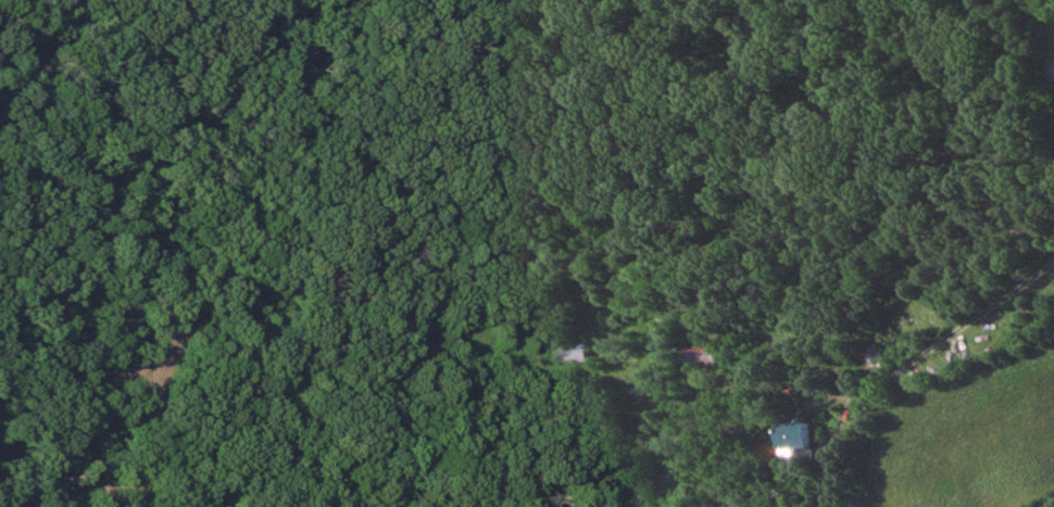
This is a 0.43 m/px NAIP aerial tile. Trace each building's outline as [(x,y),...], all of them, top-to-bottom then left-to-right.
[(1045,67),(1053,82),(1053,62),(1045,67)] [(557,363),(592,363),(592,344),(557,344),(557,363)] [(690,366),(721,366),(721,347),(690,347),(690,366)] [(790,449),(824,449),(824,423),(790,423),(790,449)]
